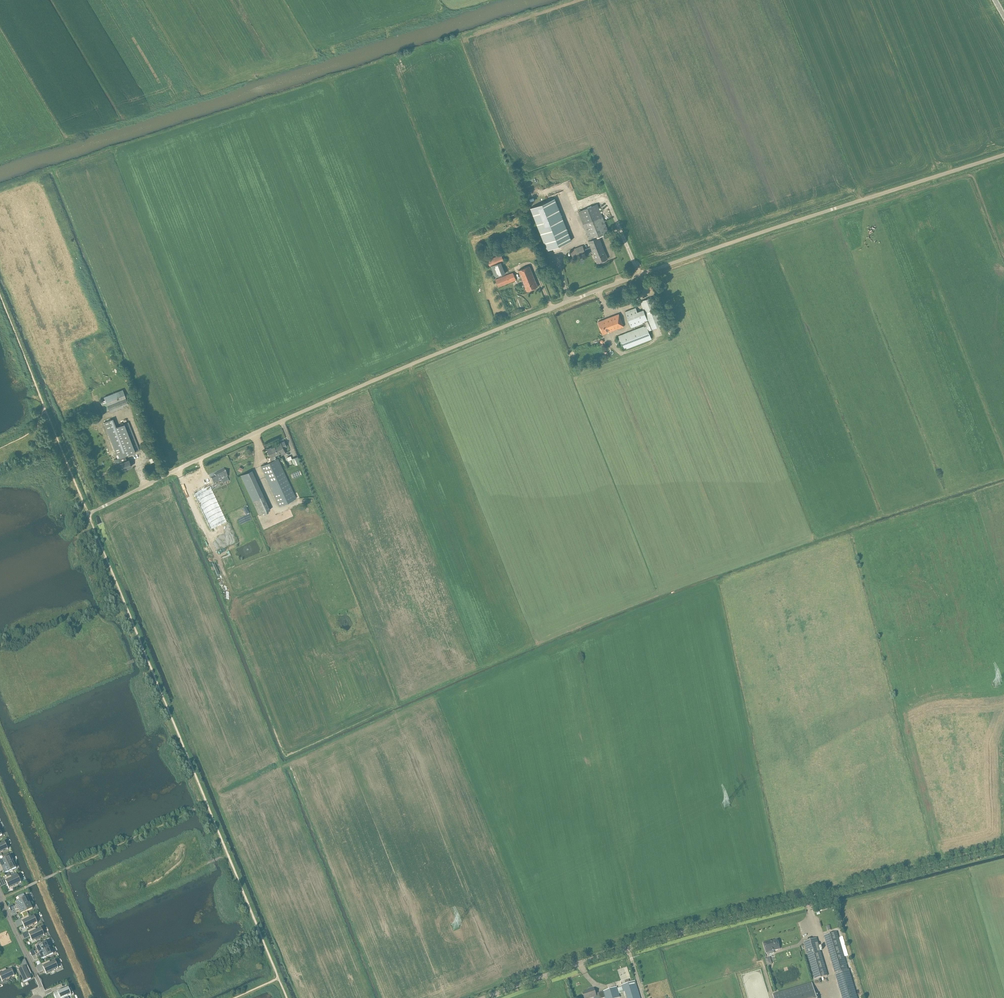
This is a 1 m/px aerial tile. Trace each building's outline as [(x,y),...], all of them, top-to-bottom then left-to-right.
[(531,208),(547,250),(571,240),(555,198),(531,208)] [(578,211),(590,240),(599,236),(609,233),(597,204),(578,211)] [(599,236),(590,240),(588,241),(597,263),(608,259),(599,236)] [(570,250),(573,258),(586,253),(583,245),(570,250)] [(505,273),(501,262),(504,261),(503,258),(501,253),(498,254),(498,255),(496,256),(495,255),(487,258),(489,264),(490,266),(491,266),(496,277),(505,273)] [(529,266),(519,270),(527,291),(538,286),(529,266)] [(498,287),(516,280),(513,272),(495,279),(498,287)] [(643,309),(637,312),(642,323),(643,323),(648,321),(651,329),(663,325),(652,296),(640,301),(643,309)] [(636,307),(625,311),(631,328),(642,323),(637,312),(636,307)] [(619,314),(598,321),(603,334),(624,326),(619,314)] [(632,330),(618,336),(624,349),(652,339),(648,330),(651,329),(648,321),(643,323),(644,326),(632,330)] [(128,404),(125,395),(117,398),(121,407),(128,404)] [(118,453),(120,457),(125,456),(139,450),(128,422),(116,427),(113,419),(104,422),(116,454),(118,453)] [(283,447),(286,446),(284,441),(267,449),(273,461),(276,459),(275,455),(281,452),(282,455),(286,453),(283,447)] [(149,459),(154,457),(150,447),(145,449),(149,459)] [(120,457),(119,458),(123,469),(132,466),(129,460),(127,460),(125,456),(120,457)] [(297,456),(292,458),(294,465),(300,462),(297,456)] [(278,458),(276,459),(273,461),(261,466),(280,506),(296,498),(278,458)] [(219,471),(217,472),(217,473),(214,475),(215,476),(211,478),(214,484),(221,481),(221,480),(227,477),(224,469),(219,471)] [(210,486),(194,493),(211,530),(227,522),(210,486)] [(253,500),(260,515),(271,510),(264,495),(253,500)] [(13,863),(10,857),(11,857),(11,856),(0,861),(0,863),(1,865),(0,865),(0,869),(13,863)] [(16,868),(15,868),(13,863),(0,869),(0,872),(4,871),(5,873),(4,873),(4,874),(16,868)] [(20,882),(21,883),(18,876),(17,876),(18,876),(13,878),(12,875),(10,876),(7,877),(4,879),(9,888),(20,882)] [(26,897),(25,894),(19,896),(21,900),(15,903),(16,903),(17,905),(14,907),(15,910),(29,903),(27,898),(27,897),(26,897)] [(29,916),(27,912),(33,909),(32,909),(29,903),(15,910),(16,913),(20,911),(21,914),(22,914),(24,918),(29,916)] [(29,916),(21,919),(25,929),(25,928),(37,923),(37,924),(37,923),(34,916),(33,916),(34,917),(30,919),(28,916),(29,916)] [(29,931),(28,931),(32,941),(32,940),(43,935),(44,936),(41,928),(40,928),(41,929),(37,931),(35,928),(36,928),(35,928),(32,929),(29,931)] [(836,932),(824,936),(835,974),(848,970),(836,932)] [(816,938),(804,942),(815,980),(827,976),(816,938)] [(768,942),(763,943),(766,953),(767,955),(774,953),(773,951),(780,949),(777,940),(771,942),(771,941),(768,942)] [(34,952),(36,955),(50,948),(47,943),(48,942),(36,948),(37,948),(38,950),(34,952)] [(41,956),(42,959),(41,959),(42,959),(53,954),(52,954),(50,948),(36,955),(37,958),(41,956)] [(46,973),(58,968),(58,969),(58,968),(56,964),(55,961),(54,961),(55,962),(51,964),(49,961),(50,961),(49,961),(42,964),(46,974),(46,973)] [(31,974),(28,966),(18,970),(18,971),(19,970),(24,982),(31,979),(30,979),(28,975),(31,974)] [(2,982),(3,982),(2,981),(14,976),(14,977),(14,976),(11,969),(11,970),(7,972),(6,969),(0,971),(0,977),(2,982)] [(849,970),(848,970),(835,974),(842,997),(857,997),(849,970)] [(603,991),(605,997),(617,997),(618,997),(617,995),(619,994),(619,993),(625,991),(627,997),(640,997),(637,986),(635,981),(630,983),(626,984),(622,985),(622,987),(617,988),(617,987),(603,991)] [(778,995),(777,993),(773,995),(774,997),(816,997),(812,984),(778,995)] [(583,993),(584,997),(591,997),(594,997),(604,997),(605,997),(603,991),(595,994),(594,988),(589,990),(587,991),(587,992),(583,993)] [(54,995),(55,997),(68,997),(67,996),(71,995),(68,989),(65,990),(64,989),(57,992),(57,993),(54,995)]
